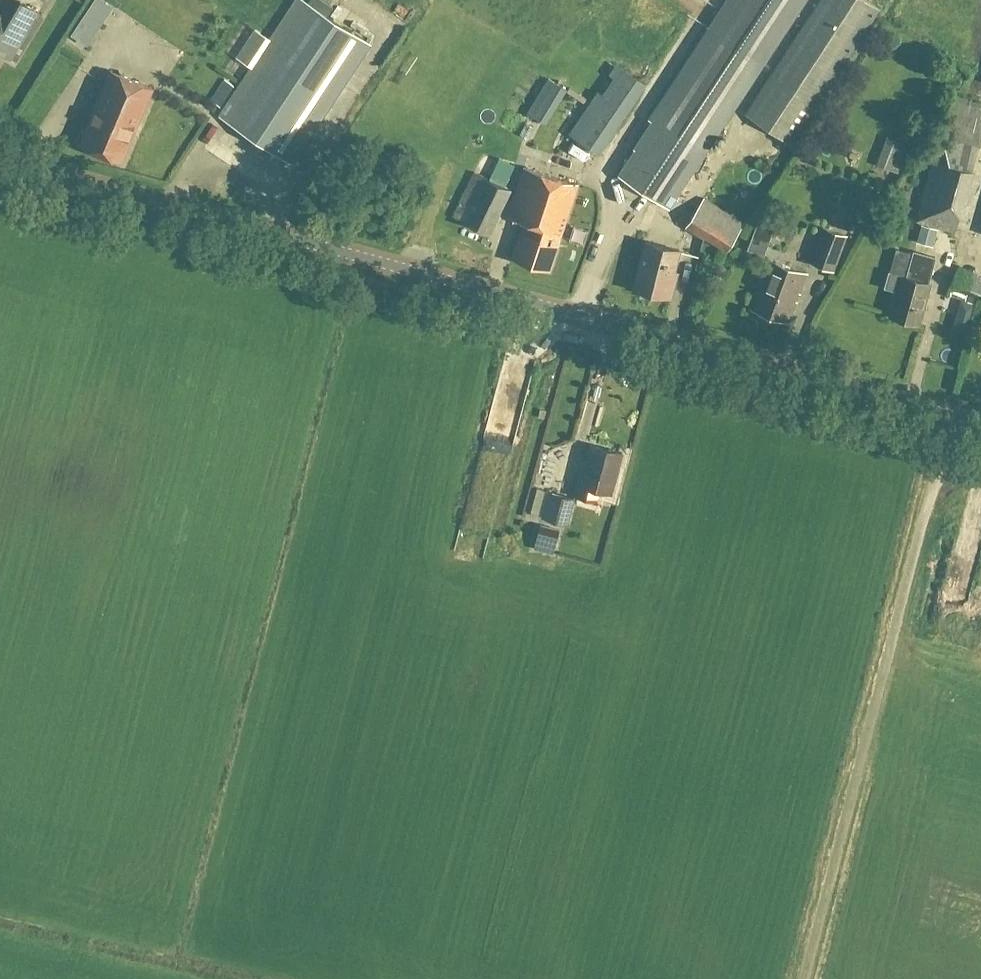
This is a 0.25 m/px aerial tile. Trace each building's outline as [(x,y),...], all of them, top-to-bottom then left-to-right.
[(219,116),(292,164),(370,46),(300,0),(297,0),(219,116)] [(651,121),(653,123),(617,178),(667,211),(805,0),(730,0),(651,121)] [(864,0),(822,0),(746,116),(790,145),(879,10),(864,0)] [(11,62),(40,15),(20,3),(13,15),(0,8),(0,55),(11,62)] [(85,16),(76,30),(90,39),(99,26),(85,16)] [(120,164),(152,89),(111,71),(84,132),(81,132),(77,140),(80,142),(78,146),(120,164)] [(545,125),(566,91),(548,79),(526,114),(545,125)] [(950,137),(980,148),(980,89),(968,84),(950,137)] [(606,100),(577,142),(599,157),(627,115),(606,100)] [(910,146),(887,138),(877,166),(899,175),(910,146)] [(503,161),(498,175),(516,181),(521,167),(503,161)] [(914,223),(954,233),(971,173),(932,163),(914,223)] [(548,273),(578,186),(525,168),(508,219),(523,224),(510,260),(548,273)] [(488,235),(510,190),(474,173),(452,217),(488,235)] [(879,196),(864,191),(854,219),(869,224),(879,196)] [(726,253),(744,224),(703,199),(684,227),(726,253)] [(810,263),(833,271),(846,237),(823,228),(810,263)] [(671,281),(679,251),(646,242),(633,289),(670,299),(675,281),(671,281)] [(887,273),(882,290),(895,294),(889,317),(918,325),(929,284),(928,284),(935,258),(913,252),(912,257),(906,278),(900,276),(891,274),(887,273)] [(788,324),(807,275),(768,260),(749,309),(788,324)] [(963,272),(957,285),(980,295),(980,279),(963,272)] [(953,321),(950,332),(965,337),(970,320),(960,317),(953,321)] [(610,494),(622,454),(591,446),(580,485),(577,484),(574,496),(595,502),(598,491),(610,494)] [(566,525),(573,500),(536,489),(530,513),(542,516),(541,518),(566,525)] [(559,532),(540,527),(536,538),(556,544),(559,532)]
